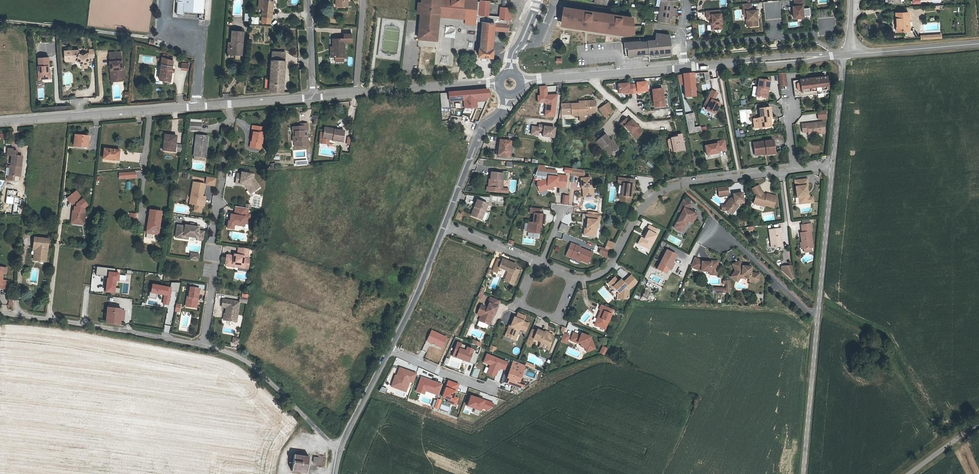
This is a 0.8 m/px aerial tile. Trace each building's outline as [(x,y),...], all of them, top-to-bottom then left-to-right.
[(175,14),(182,14),(183,11),(201,12),(202,0),(176,0),(175,14)] [(261,22),(271,23),(273,1),(265,0),(259,0),(258,9),(262,9),(261,22)] [(420,1),(418,1),(417,13),(420,14),(417,40),(438,42),(441,16),(464,19),(464,24),(474,25),(475,17),(478,17),(488,18),(489,15),(490,1),(479,0),(421,0),(420,1)] [(755,13),(754,13),(754,11),(755,11),(755,6),(750,6),(750,0),(741,0),(742,7),(744,7),(745,15),(744,15),(745,22),(756,21),(755,13)] [(802,14),(801,2),(803,2),(802,0),(793,0),(793,2),(791,2),(792,15),(802,14)] [(674,8),(658,5),(657,9),(656,10),(656,11),(656,12),(656,13),(656,16),(667,18),(667,13),(669,14),(670,11),(673,12),(674,8)] [(718,5),(704,6),(705,14),(710,14),(710,16),(710,19),(709,19),(710,25),(719,24),(719,19),(720,18),(719,9),(718,9),(718,5)] [(478,20),(483,21),(480,47),(479,47),(478,56),(494,58),(494,49),(493,49),(495,31),(509,32),(512,7),(499,6),(498,16),(489,15),(488,18),(478,17),(478,20)] [(631,15),(560,6),(556,25),(619,34),(632,34),(631,15)] [(909,9),(897,9),(897,28),(910,27),(909,9)] [(636,36),(620,37),(621,50),(623,50),(624,51),(627,51),(629,49),(637,49),(637,50),(639,50),(640,48),(644,47),(644,50),(653,49),(653,47),(658,47),(658,49),(659,49),(659,51),(668,50),(667,30),(653,27),(652,34),(643,35),(644,37),(636,37),(636,36)] [(231,42),(228,42),(227,54),(242,55),(243,31),(232,31),(231,42)] [(333,51),(333,56),(345,56),(345,44),(353,43),(353,33),(330,33),(330,42),(329,42),(329,51),(333,51)] [(93,54),(93,45),(87,46),(88,49),(82,52),(77,50),(77,47),(70,47),(71,56),(71,58),(75,58),(82,62),(82,63),(81,63),(81,64),(87,64),(86,58),(87,56),(87,54),(93,54)] [(273,50),(272,50),(270,88),(281,89),(282,76),(284,76),(287,51),(286,51),(273,50)] [(112,73),(120,73),(123,73),(122,64),(120,64),(119,51),(108,52),(109,65),(112,65),(112,73)] [(161,53),(160,61),(171,63),(172,58),(161,53)] [(46,62),(48,62),(47,55),(37,55),(38,64),(37,64),(38,76),(41,76),(41,75),(43,73),(49,73),(49,65),(48,65),(46,65),(46,62)] [(171,63),(160,61),(157,77),(166,78),(166,80),(168,80),(169,77),(172,77),(172,71),(170,70),(171,63)] [(112,65),(109,65),(110,77),(120,77),(120,73),(112,73),(112,65)] [(781,69),(775,70),(776,83),(783,82),(781,69)] [(693,94),(690,73),(680,73),(680,74),(681,83),(683,95),(693,94)] [(822,75),(789,78),(790,94),(798,94),(824,91),(822,75)] [(763,89),(765,89),(767,80),(756,78),(754,86),(752,95),(761,97),(763,89)] [(630,83),(630,92),(635,92),(635,90),(645,90),(644,81),(634,81),(634,83),(630,83)] [(626,92),(630,92),(630,83),(626,83),(626,82),(616,83),(616,92),(626,91),(626,92)] [(538,103),(547,102),(545,116),(555,117),(557,95),(547,95),(547,87),(540,87),(540,95),(538,96),(538,103)] [(704,87),(697,101),(701,103),(699,106),(708,110),(713,101),(708,98),(706,97),(707,96),(710,90),(704,87)] [(463,101),(465,109),(477,108),(476,99),(486,98),(485,89),(472,90),(446,92),(447,102),(463,101)] [(653,99),(654,106),(662,105),(661,89),(651,89),(651,99),(653,99)] [(601,110),(608,105),(603,97),(595,102),(597,105),(601,110)] [(563,104),(564,114),(570,114),(570,116),(577,115),(585,115),(585,112),(593,112),(592,101),(584,101),(584,103),(578,104),(571,104),(571,103),(563,104)] [(762,119),(764,119),(764,116),(765,116),(765,107),(754,108),(755,117),(752,117),(752,119),(753,127),(765,126),(764,121),(763,121),(762,119)] [(823,108),(815,109),(816,117),(824,116),(823,108)] [(620,113),(614,119),(617,122),(618,121),(628,134),(634,130),(633,129),(629,124),(632,122),(627,116),(625,114),(623,116),(620,113)] [(292,122),(289,122),(289,132),(294,132),(294,137),(304,136),(304,126),(299,126),(299,122),(304,121),(304,114),(296,115),(296,117),(291,118),(292,122)] [(629,124),(633,129),(636,126),(628,115),(627,116),(632,122),(629,124)] [(687,116),(680,117),(682,130),(695,127),(694,122),(688,123),(687,116)] [(202,130),(202,119),(189,119),(189,130),(202,130)] [(821,120),(808,121),(809,123),(804,123),(804,121),(799,122),(800,130),(805,130),(805,132),(822,131),(821,120)] [(529,126),(528,134),(536,135),(537,130),(541,131),(541,136),(550,137),(551,128),(545,127),(540,126),(541,125),(536,124),(535,127),(529,126)] [(259,143),(262,143),(264,132),(262,131),(263,127),(253,125),(252,131),(254,131),(253,136),(252,141),(251,141),(251,146),(258,147),(259,143)] [(333,139),(332,140),(342,142),(344,130),(334,128),(334,129),(324,128),(323,137),(333,139)] [(671,133),(668,133),(664,134),(666,148),(677,146),(675,129),(670,130),(671,133)] [(85,134),(73,133),(72,144),(84,144),(85,134)] [(164,144),(163,149),(175,150),(176,135),(166,134),(165,144),(164,144)] [(207,135),(197,134),(196,146),(194,146),(193,155),(201,156),(201,159),(204,160),(205,156),(207,135)] [(605,135),(597,142),(609,156),(618,147),(612,140),(611,141),(605,135)] [(710,141),(698,143),(700,152),(712,150),(712,148),(719,147),(718,138),(710,139),(710,141)] [(752,146),(752,152),(760,151),(760,150),(763,150),(763,152),(769,152),(768,138),(748,140),(749,146),(752,146)] [(498,140),(496,155),(507,156),(508,141),(498,140)] [(10,162),(9,172),(14,173),(19,174),(22,153),(16,153),(17,148),(13,148),(13,146),(8,145),(7,153),(11,153),(10,162)] [(119,151),(104,150),(104,160),(118,161),(119,151)] [(248,182),(250,185),(257,179),(251,171),(248,170),(248,166),(239,165),(238,167),(234,166),(233,176),(242,177),(242,176),(244,176),(244,180),(246,183),(248,182)] [(488,178),(488,179),(497,181),(498,180),(498,176),(497,176),(499,169),(488,167),(486,174),(488,175),(488,178)] [(548,178),(537,181),(540,193),(552,187),(566,188),(567,175),(558,174),(558,175),(548,175),(548,178)] [(592,191),(594,191),(594,187),(591,187),(591,177),(585,178),(581,178),(582,187),(584,187),(584,189),(584,197),(593,197),(592,191)] [(616,199),(624,201),(626,198),(627,196),(629,184),(631,185),(632,179),(622,178),(621,183),(620,182),(618,194),(615,193),(615,196),(616,199)] [(803,195),(802,185),(804,183),(803,178),(791,179),(792,196),(794,196),(795,203),(806,202),(805,196),(805,195),(803,195)] [(193,204),(203,206),(205,196),(203,196),(205,184),(194,182),(191,199),(194,200),(193,204)] [(770,199),(761,196),(760,197),(757,196),(757,194),(753,185),(746,188),(749,196),(747,203),(758,207),(759,206),(767,209),(770,199)] [(73,205),(73,209),(72,219),(83,220),(84,210),(82,210),(82,206),(86,203),(74,189),(65,197),(73,205)] [(736,192),(726,193),(727,198),(725,199),(724,197),(719,203),(719,210),(724,214),(731,205),(731,202),(736,201),(736,192)] [(240,218),(240,214),(241,211),(245,211),(246,206),(243,206),(244,200),(242,199),(232,198),(231,205),(230,207),(228,206),(227,206),(226,212),(224,212),(223,220),(229,221),(230,216),(231,216),(231,215),(235,215),(234,217),(240,218)] [(674,198),(669,209),(673,211),(665,226),(671,229),(673,223),(676,225),(679,219),(681,219),(683,215),(686,217),(688,213),(679,208),(682,202),(674,198)] [(478,200),(470,215),(481,219),(487,204),(478,200)] [(83,222),(83,220),(72,219),(73,209),(71,209),(70,221),(83,222)] [(153,230),(158,230),(161,212),(152,210),(150,224),(148,224),(146,232),(153,233),(153,230)] [(136,223),(137,213),(129,213),(128,222),(136,223)] [(598,220),(600,221),(601,215),(599,215),(595,214),(591,214),(587,213),(586,222),(588,222),(589,222),(589,225),(587,225),(587,228),(585,228),(585,235),(591,236),(592,234),(596,234),(597,223),(598,220)] [(541,224),(543,224),(545,224),(546,215),(542,214),(534,214),(533,223),(529,222),(528,232),(540,234),(541,228),(541,224)] [(561,223),(558,230),(567,233),(569,226),(561,223)] [(186,236),(190,237),(199,238),(200,231),(200,227),(195,227),(192,226),(187,225),(187,226),(179,225),(177,238),(185,239),(186,236)] [(795,244),(795,250),(806,249),(805,233),(806,232),(806,225),(796,226),(796,233),(794,233),(795,244)] [(644,239),(643,238),(640,244),(649,248),(652,242),(653,242),(656,235),(655,234),(658,230),(649,226),(647,230),(648,230),(644,239)] [(774,229),(762,230),(763,248),(774,247),(773,233),(775,233),(774,229)] [(33,238),(32,247),(36,247),(35,256),(38,260),(45,261),(47,239),(33,238)] [(601,247),(598,254),(608,258),(615,243),(608,240),(604,248),(601,247)] [(594,252),(571,243),(566,256),(588,265),(594,252)] [(238,265),(248,267),(250,259),(244,258),(244,257),(248,257),(249,249),(239,247),(238,255),(238,257),(234,256),(227,255),(225,265),(238,267),(238,265)] [(677,255),(667,250),(657,269),(666,274),(677,255)] [(702,259),(695,257),(691,267),(702,272),(710,272),(710,275),(718,275),(718,260),(702,259)] [(502,261),(497,259),(492,271),(497,273),(499,268),(507,271),(503,281),(514,286),(520,271),(516,268),(517,264),(503,258),(502,261)] [(743,267),(734,266),(732,261),(725,264),(727,271),(723,277),(727,280),(730,277),(733,276),(738,276),(738,279),(742,279),(741,281),(746,281),(749,279),(750,274),(742,273),(743,267)] [(8,288),(9,280),(2,279),(3,273),(6,273),(6,267),(0,266),(0,287),(8,288)] [(792,266),(781,267),(781,274),(788,280),(793,278),(792,266)] [(114,273),(112,287),(127,287),(127,286),(128,287),(130,273),(114,273)] [(746,281),(741,281),(741,282),(747,283),(751,280),(751,274),(750,274),(749,279),(746,281)] [(620,284),(618,282),(614,278),(608,284),(612,288),(613,287),(619,293),(620,292),(622,293),(622,299),(627,300),(629,298),(629,290),(636,283),(636,281),(630,275),(623,283),(622,284),(620,284)] [(172,288),(152,284),(150,292),(165,295),(163,304),(168,305),(172,288)] [(190,298),(188,307),(196,308),(199,289),(189,288),(187,298),(190,298)] [(223,305),(221,311),(232,313),(236,293),(219,290),(218,298),(222,299),(221,305),(223,305)] [(499,301),(489,297),(486,305),(481,303),(477,314),(481,316),(480,320),(490,324),(499,301)] [(613,310),(601,305),(593,325),(605,330),(613,310)] [(122,308),(108,307),(107,322),(121,325),(121,319),(122,311),(122,308)] [(526,316),(518,313),(516,318),(514,317),(510,325),(509,325),(504,336),(515,341),(520,330),(526,332),(530,323),(524,321),(526,316)] [(554,335),(537,328),(535,332),(531,331),(526,344),(530,346),(533,339),(550,346),(554,335)] [(580,335),(573,332),(569,341),(580,345),(580,347),(585,349),(587,353),(596,349),(591,337),(581,333),(580,335)] [(231,343),(238,345),(240,338),(233,337),(231,343)] [(467,345),(456,342),(451,357),(475,365),(479,354),(477,353),(478,350),(467,347),(467,345)] [(508,362),(487,353),(483,363),(489,366),(486,374),(495,378),(499,368),(504,371),(508,362)] [(526,366),(513,360),(506,378),(508,379),(507,384),(522,389),(525,383),(521,381),(526,366)] [(442,384),(421,376),(415,391),(425,395),(426,392),(438,396),(442,384)] [(460,384),(448,380),(441,398),(447,400),(446,403),(456,407),(459,398),(455,397),(460,384)] [(492,402),(471,395),(467,406),(481,411),(482,409),(489,411),(492,402)] [(294,454),(291,470),(307,473),(310,456),(294,454)]
